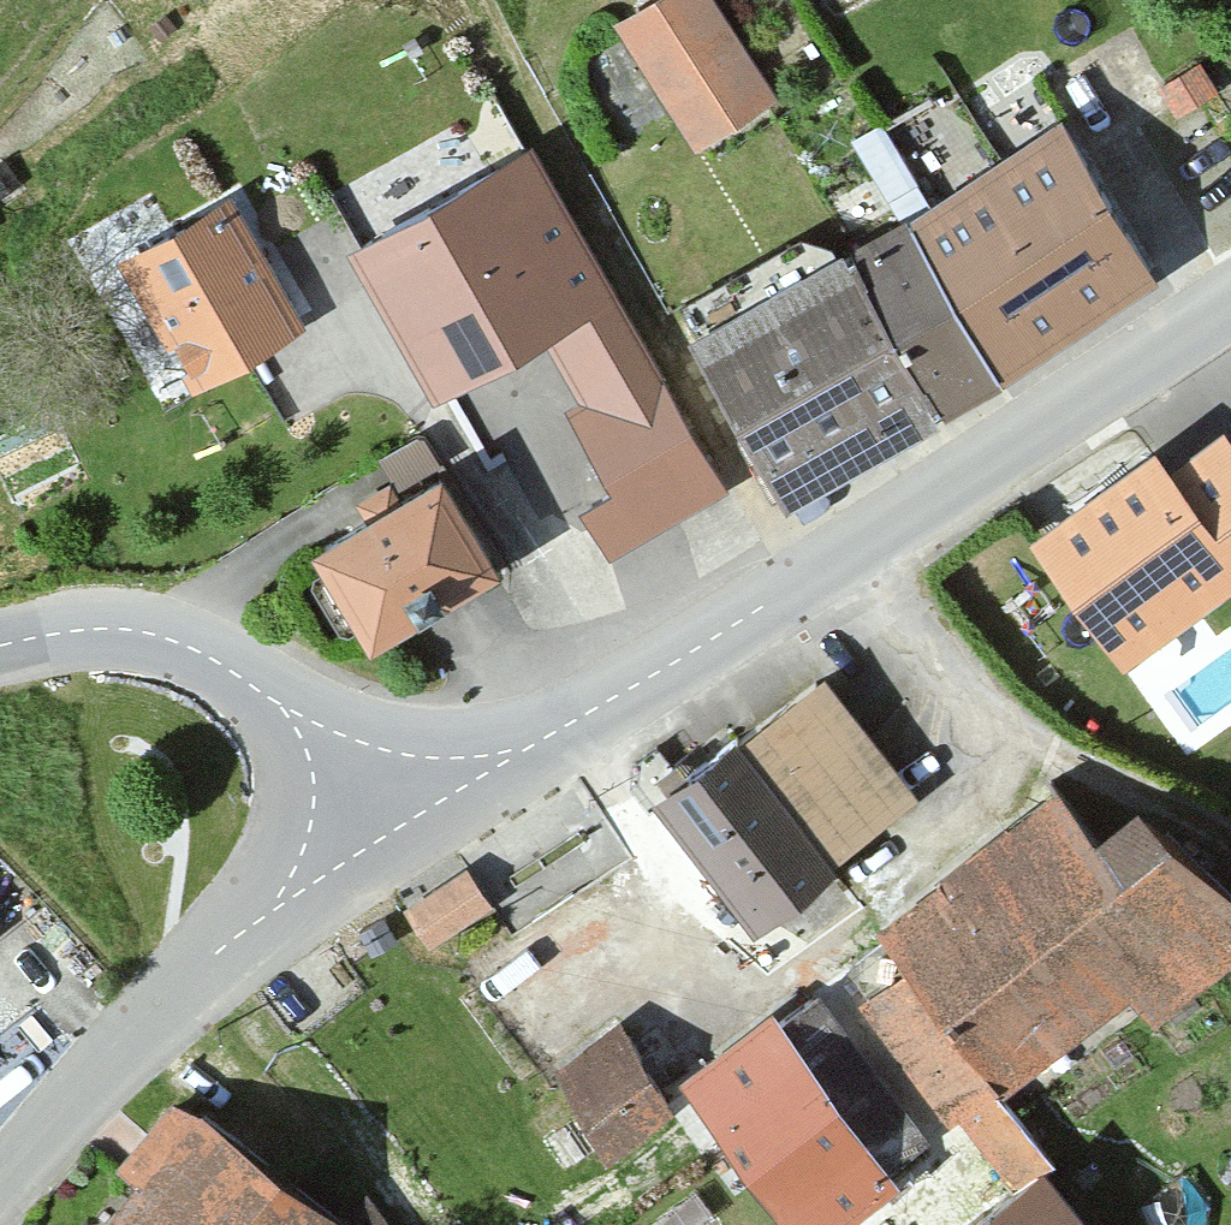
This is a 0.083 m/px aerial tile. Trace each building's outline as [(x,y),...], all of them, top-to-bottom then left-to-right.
[(775,107),(713,0),(669,0),(632,21),(704,148),(775,107)] [(1200,60),(1163,80),(1178,109),(1216,88),(1200,60)] [(962,73),(865,132),(913,212),(890,225),(982,372),(1144,278),(1056,128),(1011,154),(962,73)] [(461,488),(585,418),(634,501),(705,460),(522,137),(325,248),(461,488)] [(247,183),(132,240),(201,378),(316,321),(247,183)] [(819,251),(797,265),(902,437),(932,418),(990,386),(982,372),(890,225),(827,267),(819,251)] [(902,437),(797,265),(671,333),(781,510),(902,437)] [(307,327),(215,378),(288,509),(381,458),(307,327)] [(1025,526),(1122,656),(1230,575),(1230,446),(1220,431),(1174,464),(1151,433),(1025,526)] [(415,610),(490,568),(433,470),(359,513),(415,610)] [(415,610),(359,513),(289,553),(345,651),(415,610)] [(730,733),(827,859),(911,792),(813,668),(730,733)] [(724,726),(634,795),(741,932),(830,862),(827,859),(730,733),(724,726)] [(1049,764),(821,941),(947,1103),(1110,978),(1162,1032),(1230,965),(1230,896),(1084,744),(1055,772),(1049,764)] [(429,952),(502,900),(471,856),(398,908),(429,952)] [(678,1077),(802,1224),(828,1224),(934,1138),(800,977),(678,1077)] [(592,1164),(668,1106),(610,1032),(534,1090),(592,1164)] [(137,1173),(93,1224),(335,1224),(175,1091),(120,1159),(137,1173)] [(933,1224),(1083,1224),(1028,1153),(933,1224)]
